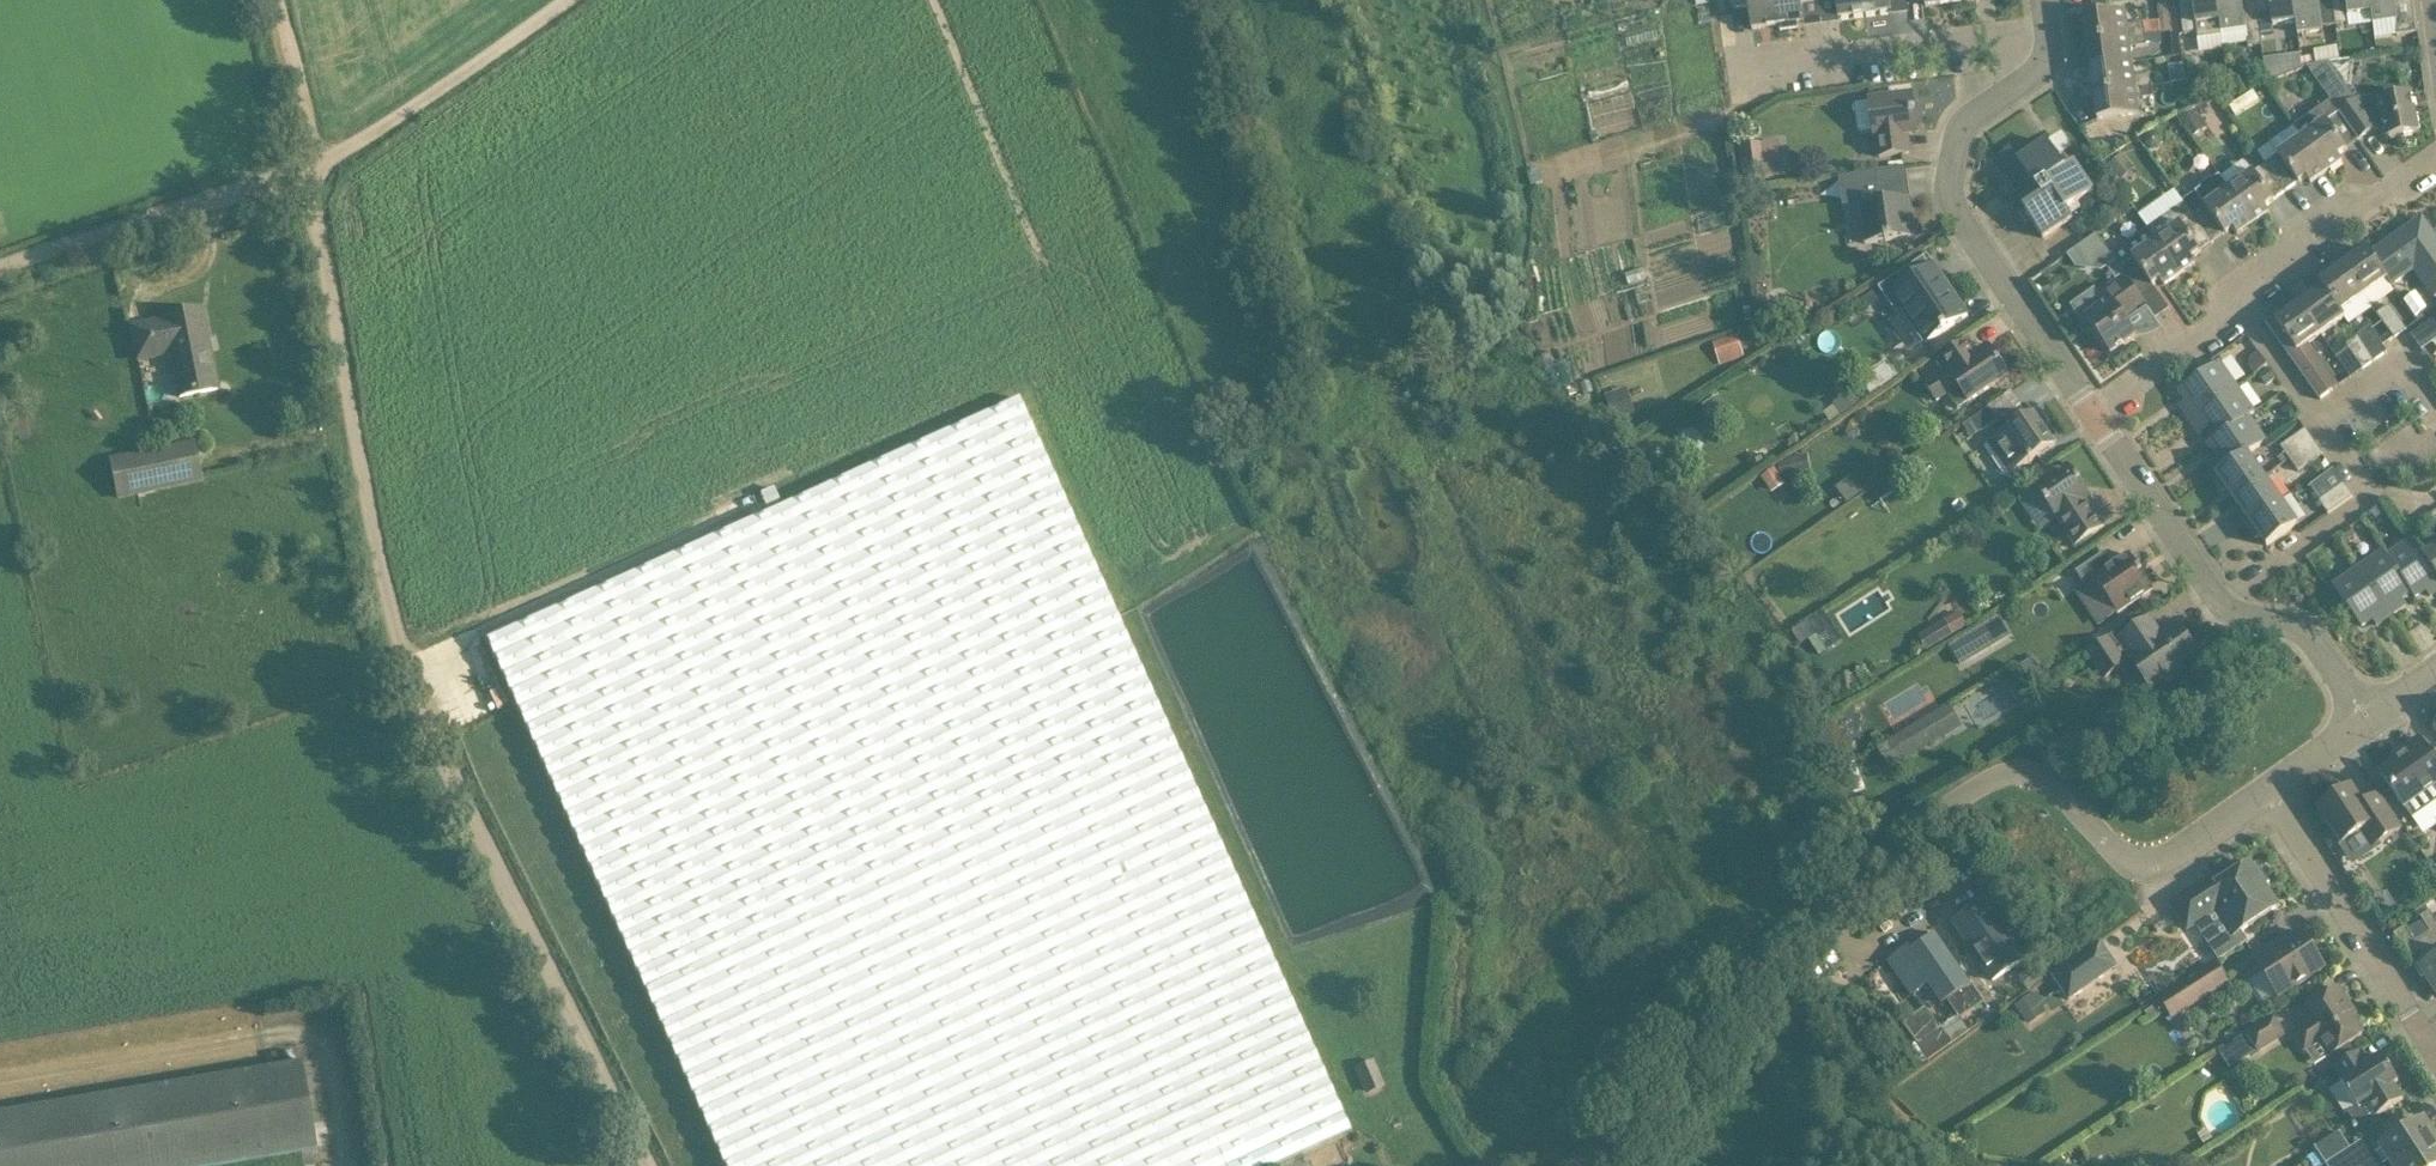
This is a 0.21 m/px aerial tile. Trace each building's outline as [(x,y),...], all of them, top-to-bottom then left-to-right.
[(1733,9),(1750,7),(1753,30),(1779,27),(1776,0),(1731,0),(1733,9)] [(1779,27),(1805,23),(1803,7),(1804,7),(1804,5),(1803,6),(1802,0),(1776,0),(1779,27)] [(1866,15),(1864,0),(1837,0),(1839,19),(1866,15)] [(1891,0),(1864,0),(1866,15),(1892,11),(1891,0)] [(2180,5),(2184,33),(2197,32),(2198,39),(2222,36),(2220,21),(2218,0),(2194,0),(2194,3),(2180,5)] [(2220,21),(2222,36),(2223,46),(2248,43),(2249,47),(2262,45),(2257,6),(2244,8),(2243,0),(2218,0),(2220,21)] [(2257,6),(2262,45),(2276,43),(2274,27),(2296,24),(2296,23),(2297,23),(2294,0),(2270,0),(2270,5),(2257,6)] [(2332,0),(2294,0),(2297,23),(2296,23),(2296,24),(2297,24),(2298,29),(2298,35),(2323,32),(2322,27),(2335,25),(2332,0)] [(2335,25),(2349,23),(2349,17),(2372,14),(2370,0),(2332,0),(2335,25)] [(2372,14),(2374,24),(2396,21),(2398,36),(2417,33),(2412,0),(2370,0),(2372,14)] [(2143,23),(2128,26),(2126,11),(2084,16),(2088,42),(2088,43),(2145,35),(2143,23)] [(2088,44),(2092,69),(2133,63),(2131,48),(2147,46),(2145,35),(2088,43),(2088,42),(2085,43),(2085,44),(2088,44)] [(2303,71),(2301,55),(2264,59),(2268,84),(2303,71)] [(2314,55),(2302,58),(2303,67),(2316,65),(2314,55)] [(2093,96),(2095,95),(2153,87),(2151,75),(2135,77),(2133,63),(2092,69),(2095,94),(2092,94),(2093,96)] [(2340,113),(2359,141),(2376,129),(2385,127),(2388,139),(2419,133),(2411,95),(2388,100),(2378,100),(2376,99),(2370,98),(2363,97),(2360,98),(2357,99),(2332,63),(2307,68),(2330,100),(2340,113)] [(2205,104),(2202,86),(2188,88),(2191,106),(2205,104)] [(2153,88),(2153,87),(2095,95),(2099,121),(2140,115),(2138,99),(2155,96),(2153,88)] [(2236,118),(2261,102),(2254,93),(2230,108),(2236,118)] [(1918,126),(1914,96),(1870,101),(1871,104),(1854,106),(1858,131),(1873,129),(1875,141),(1876,140),(1879,158),(1910,154),(1908,135),(1912,134),(1911,127),(1918,126)] [(2302,137),(2327,173),(2343,162),(2339,156),(2347,150),(2359,141),(2340,113),(2330,100),(2294,125),(2302,137)] [(2208,127),(2195,108),(2178,113),(2183,120),(2182,120),(2194,137),(2208,127)] [(2159,149),(2163,144),(2161,137),(2157,134),(2150,134),(2145,139),(2147,146),(2152,150),(2159,149)] [(2265,162),(2287,192),(2297,184),(2298,185),(2307,178),(2311,184),(2327,173),(2302,137),(2265,162)] [(2094,192),(2075,164),(2066,169),(2048,142),(2019,162),(2011,149),(2000,156),(2027,196),(2021,200),(2027,209),(2025,211),(2044,239),(2072,220),(2066,210),(2094,192)] [(1770,179),(1766,144),(1740,147),(1744,182),(1770,179)] [(2064,152),(2066,154),(2072,164),(2085,155),(2077,144),(2072,147),(2064,152)] [(2135,167),(2123,154),(2108,167),(2120,181),(2135,167)] [(2254,224),(2270,213),(2266,207),(2274,202),(2274,201),(2287,192),(2265,162),(2250,172),(2236,183),(2229,188),(2228,189),(2254,224)] [(1907,168),(1883,171),(1877,172),(1879,190),(1888,189),(1889,200),(1858,204),(1864,245),(1916,238),(1911,199),(1904,200),(1902,188),(1909,187),(1907,168)] [(2184,204),(2213,244),(2226,235),(2234,229),(2238,235),(2254,224),(2228,189),(2229,188),(2220,175),(2215,179),(2210,179),(2202,185),(2201,189),(2183,201),(2185,204),(2184,204)] [(2184,204),(2148,230),(2180,276),(2196,264),(2193,259),(2201,253),(2201,252),(2213,244),(2184,204)] [(2372,255),(2371,256),(2388,280),(2391,285),(2414,269),(2435,299),(2435,239),(2422,219),(2411,228),(2413,230),(2404,236),(2403,234),(2372,255)] [(2081,227),(2089,239),(2100,232),(2092,220),(2081,227)] [(2165,286),(2180,276),(2148,230),(2112,255),(2124,273),(2140,295),(2153,286),(2153,287),(2161,281),(2165,286)] [(2114,259),(2112,255),(2098,237),(2077,251),(2088,266),(2101,269),(2114,259)] [(2365,296),(2388,280),(2371,256),(2372,255),(2368,249),(2357,256),(2355,253),(2341,263),(2365,296)] [(1926,344),(1968,315),(1928,256),(1880,289),(1899,317),(1905,313),(1926,344)] [(2365,296),(2341,263),(2327,272),(2330,276),(2319,283),(2324,289),(2341,313),(2365,296)] [(2124,273),(2116,279),(2097,291),(2105,305),(2086,319),(2111,354),(2138,335),(2125,318),(2145,303),(2140,295),(2124,273)] [(2312,292),(2298,301),(2322,335),(2345,319),(2349,325),(2350,324),(2346,318),(2345,318),(2324,289),(2315,295),(2312,292)] [(2309,344),(2317,338),(2322,335),(2298,301),(2284,311),(2287,315),(2286,316),(2278,321),(2275,317),(2267,323),(2303,375),(2316,366),(2317,368),(2322,364),(2309,344)] [(2407,330),(2394,311),(2390,305),(2378,314),(2382,320),(2395,339),(2407,330)] [(218,390),(202,311),(164,318),(165,321),(132,328),(139,363),(169,357),(177,398),(218,390)] [(2435,320),(2412,335),(2412,336),(2422,350),(2435,340),(2435,319),(2435,320)] [(2370,328),(2358,336),(2358,337),(2375,362),(2388,353),(2370,328)] [(1714,343),(1721,365),(1745,358),(1739,336),(1714,343)] [(2345,345),(2349,351),(2363,370),(2375,362),(2358,337),(2358,336),(2345,345)] [(1979,359),(1967,341),(1939,360),(1946,369),(1924,384),(1937,402),(1958,388),(1969,404),(2009,376),(1992,350),(1979,359)] [(2268,366),(2259,352),(2250,358),(2248,367),(2254,376),(2268,366)] [(1888,361),(1860,380),(1872,397),(1899,378),(1888,361)] [(2181,406),(2191,421),(2238,388),(2220,363),(2180,391),(2187,402),(2181,406)] [(2317,368),(2316,366),(2303,375),(2321,400),(2333,391),(2317,368)] [(2266,385),(2276,378),(2269,369),(2259,375),(2266,385)] [(2238,388),(2191,421),(2201,435),(2208,431),(2214,440),(2249,416),(2249,417),(2255,413),(2238,388)] [(1606,396),(1615,421),(1637,414),(1627,389),(1606,396)] [(1987,443),(2010,476),(2055,445),(2033,413),(2024,419),(2017,409),(2022,405),(2012,392),(1972,420),(1981,432),(2005,416),(2012,426),(1987,443)] [(1853,393),(1835,404),(1843,415),(1860,403),(1853,393)] [(1720,395),(1703,406),(1709,416),(1726,406),(1720,395)] [(1116,615),(1018,399),(508,630),(486,640),(724,1165),(1280,1165),(1351,1134),(1335,1099),(1176,748),(1116,615)] [(2290,405),(2282,410),(2287,418),(2295,413),(2290,405)] [(2248,454),(2249,455),(2267,442),(2249,417),(2249,416),(2214,440),(2208,444),(2216,455),(2210,459),(2219,474),(2248,454)] [(2315,442),(2306,430),(2282,447),(2290,459),(2315,442)] [(2299,472),(2304,469),(2324,455),(2315,442),(2290,459),(2299,472)] [(203,481),(195,443),(110,461),(117,499),(203,481)] [(2234,499),(2265,478),(2249,455),(2248,454),(2219,474),(2214,478),(2224,492),(2228,489),(2234,499)] [(1811,473),(1808,455),(1787,459),(1788,463),(1779,465),(1781,478),(1811,473)] [(2075,548),(2085,541),(2105,528),(2087,501),(2091,498),(2089,495),(2086,497),(2080,488),(2083,486),(2070,466),(2037,488),(2075,548)] [(1762,477),(1770,490),(1784,482),(1775,469),(1762,477)] [(2319,502),(2328,515),(2354,497),(2334,470),(2311,486),(2321,501),(2319,502)] [(1838,486),(1847,501),(1867,489),(1857,473),(1838,486)] [(2237,511),(2247,525),(2281,501),(2265,478),(2234,499),(2241,508),(2237,511)] [(780,502),(776,493),(774,489),(761,494),(763,499),(767,508),(780,502)] [(2281,501),(2247,525),(2257,539),(2261,537),(2268,546),(2298,525),(2281,501)] [(2382,505),(2371,512),(2376,519),(2387,512),(2382,505)] [(2435,526),(2435,513),(2421,523),(2427,532),(2435,526)] [(2350,528),(2341,534),(2346,542),(2356,536),(2350,528)] [(2412,592),(2416,598),(2426,591),(2431,597),(2435,593),(2435,571),(2425,556),(2413,539),(2387,557),(2412,592)] [(2425,556),(2435,571),(2435,548),(2425,556)] [(2359,569),(2392,616),(2407,605),(2402,599),(2412,592),(2387,557),(2384,552),(2359,569)] [(2078,572),(2086,585),(2095,579),(2119,614),(2154,590),(2130,555),(2114,566),(2106,553),(2078,572)] [(2392,616),(2359,569),(2334,587),(2363,627),(2373,620),(2377,626),(2392,616)] [(1810,622),(1818,636),(1829,652),(1843,642),(1824,613),(1810,622)] [(1920,638),(1928,651),(1968,626),(1960,613),(1920,638)] [(2187,672),(2183,666),(2198,656),(2178,626),(2162,637),(2150,619),(2133,631),(2129,624),(2087,653),(2106,681),(2128,666),(2125,661),(2128,659),(2150,691),(2165,681),(2168,685),(2187,672)] [(1951,647),(1962,665),(1983,653),(1972,635),(1951,647)] [(2043,675),(2034,659),(2021,666),(2031,682),(2043,675)] [(1844,691),(1854,690),(1852,675),(1841,676),(1844,691)] [(1902,764),(1932,746),(1919,725),(1889,743),(1902,764)] [(2435,760),(2420,739),(2394,756),(2398,761),(2381,773),(2413,818),(2435,802),(2435,759),(2435,760)] [(2359,858),(2402,830),(2379,795),(2363,805),(2351,787),(2319,808),(2322,813),(2319,815),(2326,826),(2330,824),(2351,856),(2359,858)] [(1983,855),(1973,842),(1960,852),(1970,865),(1973,862),(1983,855)] [(2215,876),(2198,887),(2171,904),(2188,930),(2214,913),(2231,938),(2279,908),(2266,887),(2271,883),(2258,864),(2253,867),(2251,863),(2220,883),(2215,876)] [(1992,966),(2023,945),(1991,898),(1960,919),(1992,966)] [(2430,912),(2422,918),(2431,933),(2432,932),(2435,939),(2435,921),(2430,912)] [(2045,925),(2036,931),(2023,941),(2039,963),(2061,947),(2045,925)] [(2395,935),(2422,978),(2425,976),(2435,993),(2435,939),(2432,932),(2431,933),(2416,943),(2406,928),(2395,935)] [(2253,959),(2279,999),(2326,969),(2302,932),(2275,950),(2272,946),(2253,959)] [(1974,995),(1938,939),(1908,958),(1943,1014),(1974,995)] [(2069,1002),(2119,967),(2101,941),(2051,976),(2069,1002)] [(2029,990),(2059,968),(2060,968),(2051,956),(2020,978),(2029,990)] [(2173,1019),(2229,982),(2217,962),(2160,999),(2165,1006),(2173,1019)] [(2339,1065),(2349,1059),(2343,1048),(2363,1035),(2352,1018),(2356,1016),(2339,989),(2300,1014),(2306,1023),(2292,1032),(2305,1053),(2320,1043),(2330,1058),(2334,1056),(2339,1065)] [(2016,1008),(2030,1027),(2048,1014),(2034,994),(2016,1008)] [(1941,1029),(1926,1008),(1904,1024),(1919,1045),(1905,1055),(1915,1069),(1969,1030),(1959,1016),(1941,1029)] [(2259,1051),(2284,1035),(2273,1019),(2249,1035),(2258,1049),(2259,1051)] [(2230,1068),(2258,1049),(2249,1035),(2220,1053),(2230,1068)] [(273,1064),(293,1061),(291,1050),(272,1054),(273,1064)] [(2361,1051),(2349,1059),(2339,1065),(2333,1069),(2358,1108),(2366,1103),(2376,1118),(2404,1100),(2394,1085),(2399,1082),(2382,1056),(2369,1065),(2361,1051)] [(1354,1069),(1366,1096),(1385,1087),(1374,1061),(1354,1069)] [(317,1148),(303,1068),(267,1074),(0,1119),(0,1165),(210,1165),(317,1148)] [(2402,1116),(2367,1139),(2351,1149),(2343,1154),(2351,1165),(2435,1165),(2435,1140),(2424,1121),(2411,1129),(2402,1116)] [(2343,1154),(2351,1149),(2341,1133),(2316,1149),(2326,1165),(2343,1154)]
